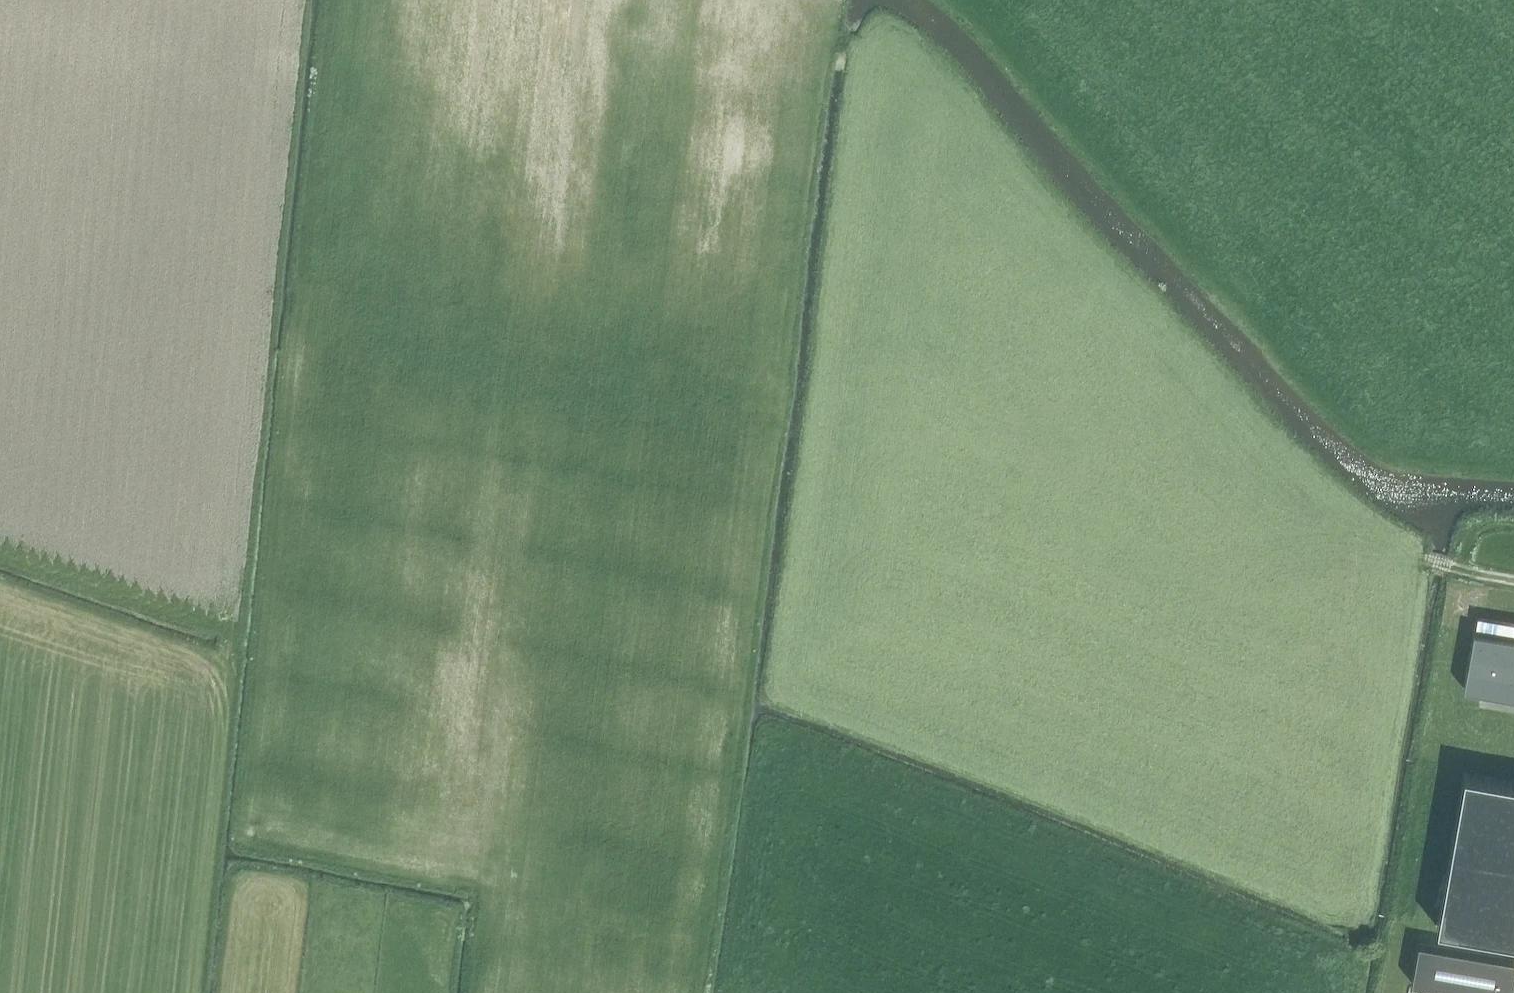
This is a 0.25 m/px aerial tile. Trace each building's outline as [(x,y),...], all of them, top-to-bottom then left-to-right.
[(1473,632),(1463,689),(1513,698),(1513,640),(1473,632)] [(1513,941),(1513,782),(1463,773),(1436,927),(1513,941)] [(1411,983),(1467,992),(1511,992),(1513,974),(1513,960),(1417,943),(1411,983)]
